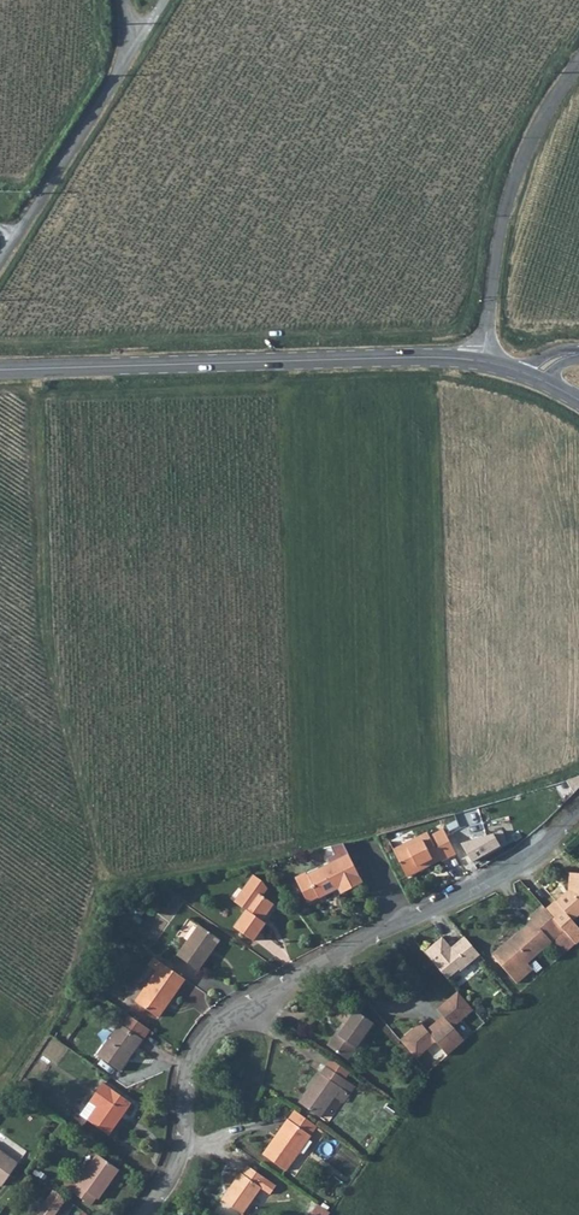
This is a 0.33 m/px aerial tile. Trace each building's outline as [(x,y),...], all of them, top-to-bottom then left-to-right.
[(454,852),(441,828),(428,835),(425,830),(392,848),(406,875),(419,868),(418,865),(439,855),(441,859),(454,852)] [(456,839),(471,865),(505,845),(502,830),(456,839)] [(328,844),(333,854),(326,857),(328,862),(306,874),(305,871),(295,876),(309,902),(332,890),(331,888),(336,885),(340,892),(361,881),(340,841),(328,844)] [(568,866),(567,885),(564,887),(564,886),(545,903),(564,924),(575,936),(578,932),(578,923),(571,914),(578,907),(578,866),(568,866)] [(235,897),(247,905),(235,922),(254,936),(267,919),(263,916),(275,899),(264,891),(269,884),(263,876),(255,870),(235,897)] [(545,903),(542,899),(530,911),(532,914),(492,950),(516,977),(533,963),(527,957),(564,924),(545,903)] [(200,964),(221,934),(200,919),(178,948),(200,964)] [(442,935),(426,950),(448,978),(481,954),(465,936),(451,945),(442,935)] [(135,996),(157,1012),(186,973),(155,951),(149,960),(157,966),(135,996)] [(420,1021),(400,1040),(416,1058),(436,1042),(447,1055),(466,1040),(455,1026),(474,1010),(457,990),(437,1008),(443,1015),(426,1028),(420,1021)] [(346,1056),(373,1020),(346,1001),(336,1015),(345,1022),(339,1031),(335,1028),(326,1041),(346,1056)] [(120,1017),(142,1033),(149,1023),(127,1007),(120,1017)] [(120,1017),(96,1049),(119,1065),(142,1033),(120,1017)] [(317,1068),(316,1067),(304,1084),(309,1087),(300,1100),(317,1111),(332,1092),(338,1083),(346,1089),(351,1081),(322,1061),(317,1068)] [(84,1113),(105,1129),(119,1110),(116,1108),(126,1095),(100,1076),(92,1088),(99,1093),(84,1113)] [(339,1098),(346,1089),(338,1083),(332,1092),(339,1098)] [(77,1108),(84,1113),(99,1093),(92,1088),(77,1108)] [(116,1108),(119,1110),(129,1097),(126,1095),(116,1108)] [(260,1151),(283,1167),(315,1122),(293,1106),(260,1151)] [(15,1155),(0,1144),(0,1177),(15,1155)] [(66,1171),(60,1179),(87,1199),(93,1191),(95,1193),(116,1164),(94,1148),(73,1176),(66,1171)] [(236,1167),(217,1195),(237,1209),(238,1208),(257,1182),(255,1180),(261,1172),(243,1160),(237,1168),(236,1167)] [(314,1200),(306,1211),(311,1214),(321,1214),(325,1209),(314,1200)] [(30,1214),(60,1214),(40,1201),(30,1214)]
